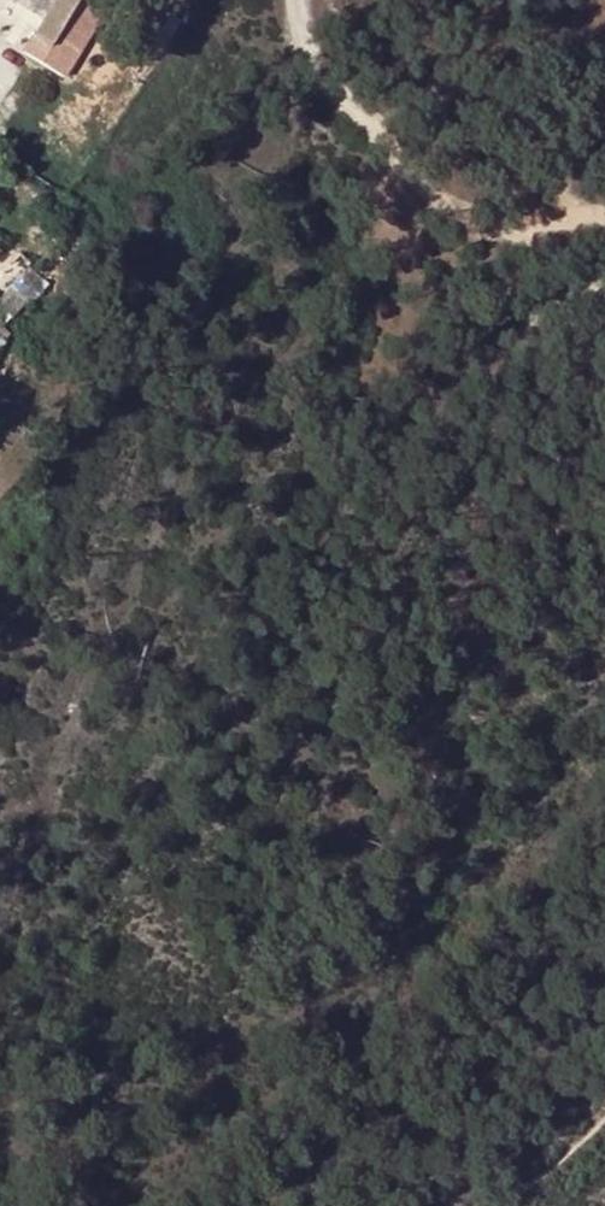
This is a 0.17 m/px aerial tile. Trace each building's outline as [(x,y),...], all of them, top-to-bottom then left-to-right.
[(33,40),(57,0),(41,0),(8,26),(33,40)] [(33,40),(51,51),(53,49),(62,55),(93,0),(57,0),(33,40)] [(536,653),(523,637),(515,642),(528,659),(536,653)] [(465,990),(476,979),(470,973),(459,983),(465,990)]
